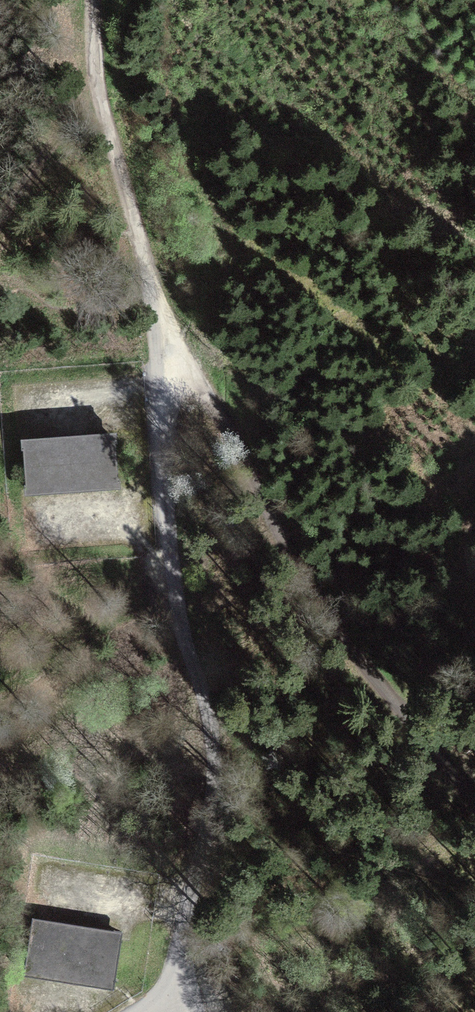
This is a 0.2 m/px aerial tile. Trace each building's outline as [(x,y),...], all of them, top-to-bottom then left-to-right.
[(116,430),(21,437),(26,493),(120,488),(116,430)] [(123,931),(30,915),(20,973),(115,987),(123,931)]
